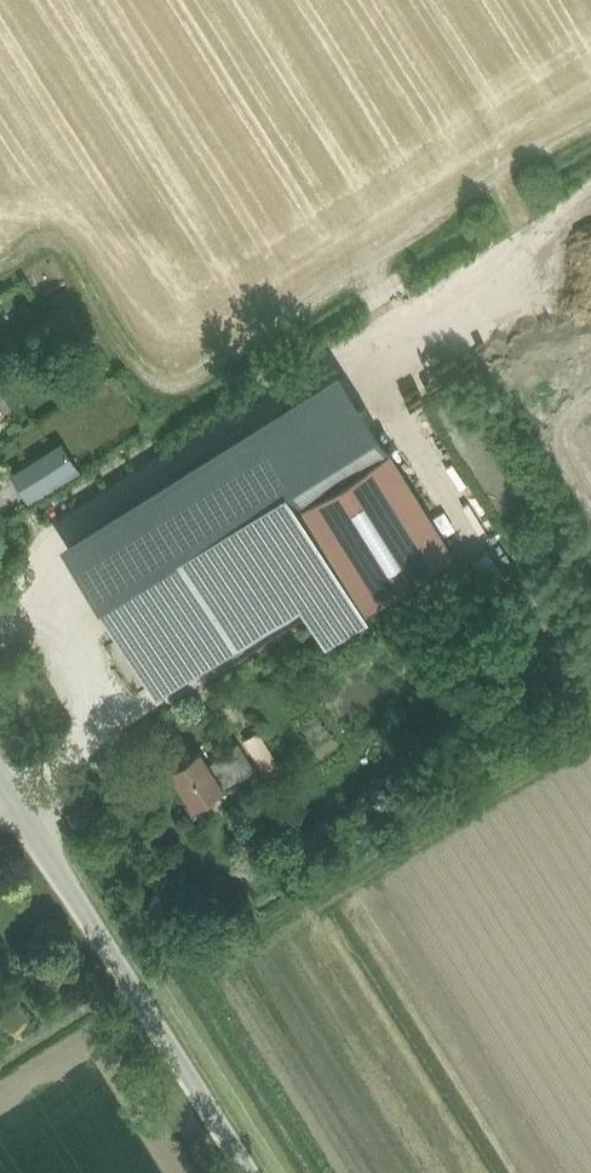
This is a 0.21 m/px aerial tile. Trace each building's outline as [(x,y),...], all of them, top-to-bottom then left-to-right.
[(341,375),(254,431),(70,545),(156,681),(302,590),(328,632),(361,611),(347,588),(294,507),(387,448),(341,375)] [(65,441),(14,474),(29,497),(80,465),(65,441)] [(294,507),(347,588),(361,611),(452,554),(453,553),(387,448),(294,507)] [(9,537),(0,523),(0,543),(9,537)] [(54,646),(77,635),(49,578),(26,590),(54,646)] [(262,772),(277,762),(257,732),(241,740),(262,772)] [(198,752),(167,771),(189,806),(220,788),(252,768),(237,743),(221,752),(222,754),(205,764),(198,752)]
